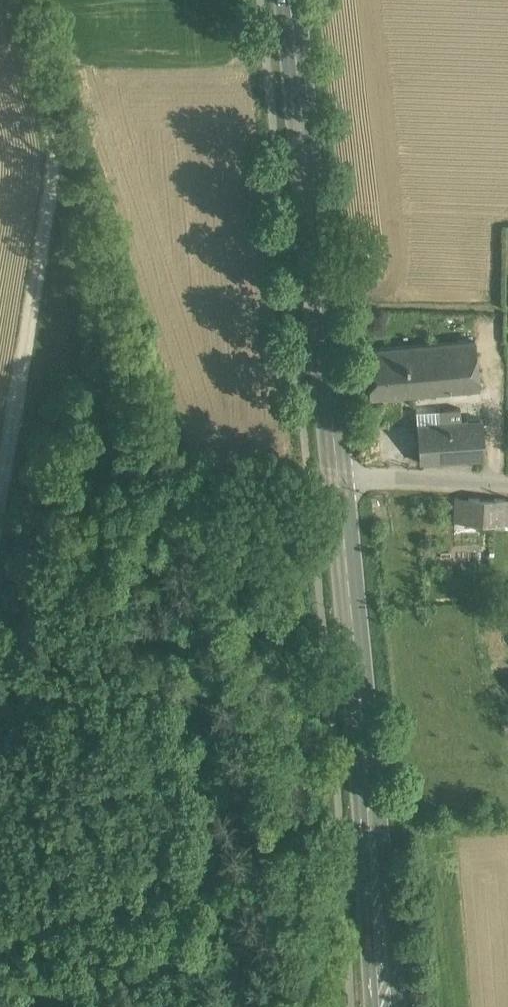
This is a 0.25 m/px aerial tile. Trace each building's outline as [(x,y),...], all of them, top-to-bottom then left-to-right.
[(475,339),(367,349),(371,397),(479,387),(475,339)] [(460,408),(439,409),(440,422),(418,423),(420,462),(486,458),(483,419),(461,420),(460,408)] [(456,496),(454,522),(495,524),(495,528),(505,528),(505,524),(507,524),(507,499),(456,496)]
